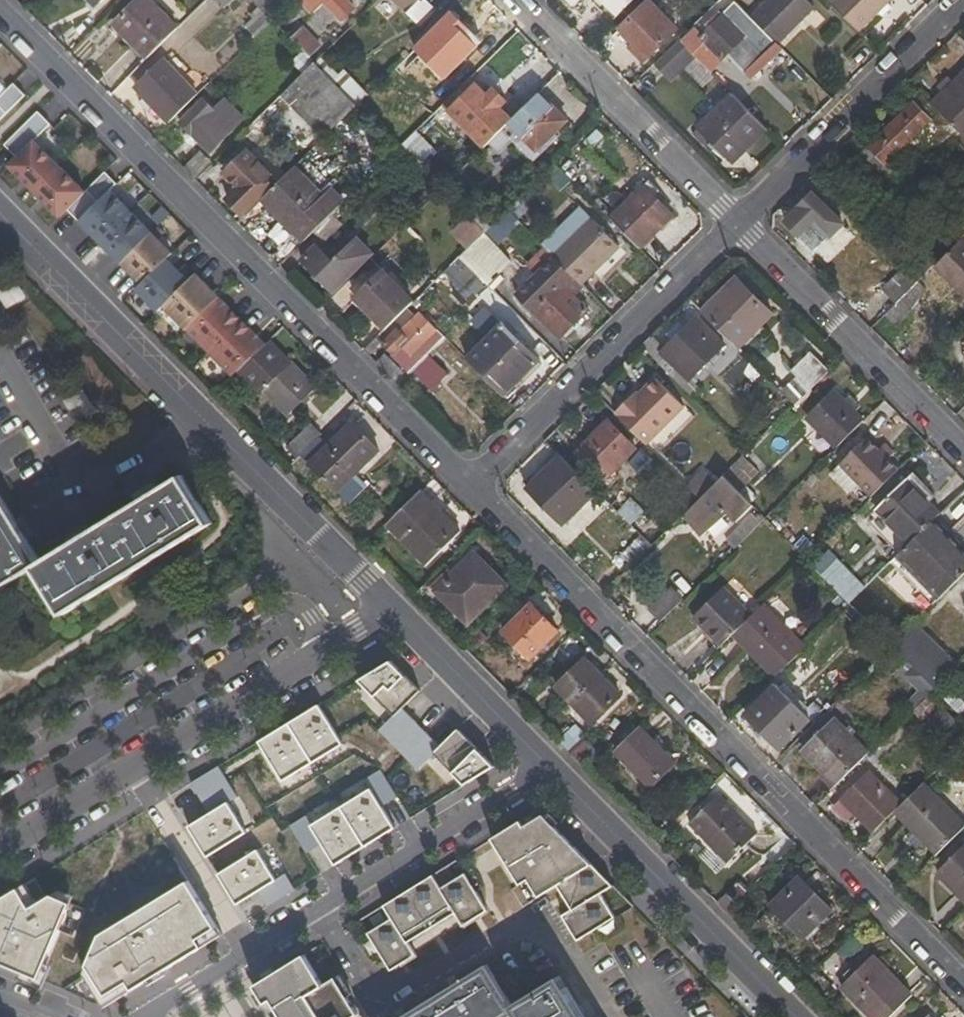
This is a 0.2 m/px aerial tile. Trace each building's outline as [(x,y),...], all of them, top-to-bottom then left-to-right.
[(112,25),(147,60),(179,28),(150,0),(136,0),(112,25)] [(272,21),(293,0),(253,0),(252,1),(258,8),(272,21)] [(310,13),(321,2),(341,23),(354,10),(348,3),(351,0),(297,0),(310,13)] [(414,23),(429,8),(423,0),(391,0),(414,23)] [(615,17),(633,0),(604,0),(606,2),(604,4),(615,17)] [(650,0),(648,0),(618,29),(632,43),(629,47),(643,61),(677,29),(650,0)] [(749,17),(733,0),(718,0),(678,40),(690,53),(708,71),(725,54),(744,72),(774,42),(749,17)] [(805,0),(767,0),(749,17),(774,42),(775,43),(813,7),(805,0)] [(830,3),(857,31),(889,0),(833,0),(830,3)] [(241,24),(255,38),(272,21),(258,8),(241,24)] [(443,81),(478,47),(447,15),(412,51),(443,81)] [(301,27),(289,38),(308,58),(320,45),(301,27)] [(668,74),(690,53),(678,40),(656,61),(668,74)] [(463,84),(489,58),(478,47),(443,81),(453,92),(463,84)] [(776,64),(807,95),(816,85),(785,54),(776,64)] [(547,78),(555,69),(545,57),(536,66),(547,78)] [(148,112),(153,107),(169,124),(199,94),(162,58),(134,88),(143,97),(138,103),(148,112)] [(323,138),(355,106),(313,63),(281,95),(323,138)] [(929,104),(963,138),(963,69),(929,104)] [(475,85),(469,90),(463,84),(453,92),(443,105),(472,134),(499,108),(475,85)] [(564,121),(538,94),(508,125),(535,152),(564,121)] [(733,163),(766,129),(731,94),(697,126),(733,163)] [(929,104),(919,94),(856,158),(884,187),(899,173),(888,162),(905,144),(914,154),(923,146),(945,169),(952,163),(963,176),(963,138),(929,104)] [(213,110),(201,98),(178,122),(188,132),(184,135),(183,140),(188,145),(193,145),(198,143),(209,154),(243,120),(223,100),(213,110)] [(433,112),(420,99),(383,134),(398,148),(433,112)] [(33,192),(60,166),(35,141),(50,126),(36,112),(3,144),(17,157),(8,166),(21,180),(26,184),(33,192)] [(235,189),(226,199),(243,216),(278,181),(247,149),(222,174),(235,189)] [(87,190),(85,192),(60,166),(33,192),(40,199),(59,218),(67,209),(79,221),(78,221),(78,222),(98,202),(87,190)] [(333,213),(338,208),(296,166),(261,201),(302,243),(314,232),(333,213)] [(99,243),(131,212),(111,191),(118,184),(106,171),(87,190),(98,202),(78,222),(99,243)] [(673,216),(643,185),(609,217),(641,249),(673,216)] [(843,224),(812,191),(782,220),(815,253),(843,224)] [(120,263),(151,232),(131,212),(99,243),(120,263)] [(345,226),(333,213),(314,232),(326,244),(345,226)] [(618,246),(589,218),(552,256),(580,283),(618,246)] [(141,285),(168,258),(173,253),(151,232),(120,263),(136,280),(141,285)] [(934,266),(963,296),(963,241),(961,238),(934,266)] [(488,286),(505,269),(476,240),(459,258),(488,286)] [(332,263),(315,246),(301,260),(333,292),(366,260),(351,244),(332,263)] [(582,286),(580,283),(552,256),(514,295),(559,339),(588,311),(573,295),(582,286)] [(177,293),(189,280),(179,270),(173,264),(168,258),(141,285),(136,290),(158,312),(163,307),(177,293)] [(894,305),(918,281),(903,266),(881,290),(894,305)] [(383,270),(355,298),(386,329),(411,305),(413,301),(383,270)] [(186,330),(217,299),(212,293),(194,276),(189,280),(177,293),(163,307),(186,330)] [(773,314),(735,277),(700,311),(738,348),(773,314)] [(907,307),(925,288),(918,281),(894,305),(884,314),(895,325),(910,311),(907,307)] [(209,353),(240,322),(226,308),(217,299),(186,330),(209,353)] [(411,305),(386,329),(377,338),(392,354),(390,357),(407,375),(410,372),(431,394),(448,377),(427,356),(444,339),(411,305)] [(659,352),(668,360),(662,367),(680,386),(722,345),(694,318),(659,352)] [(237,373),(264,346),(255,336),(240,322),(209,353),(233,377),(237,373)] [(500,323),(464,359),(497,392),(532,354),(500,323)] [(290,415),(316,390),(268,342),(264,346),(237,373),(260,396),(265,391),(290,415)] [(659,352),(653,358),(662,367),(668,360),(659,352)] [(790,371),(795,377),(780,391),(785,397),(794,405),(812,386),(828,371),(809,352),(790,371)] [(532,354),(497,392),(502,398),(539,361),(532,354)] [(638,399),(635,395),(615,415),(646,448),(684,410),(656,381),(638,399)] [(803,413),(823,395),(812,386),(794,405),(803,413)] [(835,391),(806,420),(835,449),(863,421),(835,391)] [(64,405),(76,418),(89,406),(77,393),(64,405)] [(785,397),(773,409),(780,419),(794,405),(785,397)] [(635,449),(607,420),(573,454),(602,483),(635,449)] [(290,446),(301,457),(323,436),(312,424),(290,446)] [(312,464),(338,490),(377,452),(352,426),(312,464)] [(866,440),(839,465),(870,498),(897,472),(866,440)] [(562,526),(595,492),(560,455),(525,489),(562,526)] [(714,484),(700,471),(686,487),(698,499),(714,484)] [(714,484),(698,499),(682,515),(701,535),(727,512),(736,522),(752,506),(723,475),(714,484)] [(40,564),(35,568),(64,615),(211,524),(182,477),(40,564)] [(906,479),(875,509),(909,544),(935,517),(939,513),(906,479)] [(428,566),(460,533),(422,493),(388,526),(428,566)] [(629,497),(615,511),(638,535),(651,546),(665,532),(629,497)] [(40,564),(0,499),(0,589),(35,568),(40,564)] [(963,574),(963,546),(935,517),(909,544),(900,554),(941,596),(963,574)] [(638,535),(597,576),(608,588),(651,546),(638,535)] [(439,592),(469,622),(504,586),(474,556),(439,592)] [(822,576),(843,599),(859,584),(838,561),(822,576)] [(723,586),(691,618),(719,647),(730,636),(752,614),(723,586)] [(671,587),(649,610),(661,622),(684,599),(671,587)] [(752,614),(730,636),(773,678),(805,646),(762,604),(752,614)] [(506,633),(531,658),(557,632),(533,607),(506,633)] [(957,665),(914,623),(892,646),(913,666),(934,688),(957,665)] [(556,688),(592,725),(622,697),(585,660),(556,688)] [(929,694),(934,688),(913,666),(904,676),(917,691),(903,705),(910,712),(911,711),(929,694)] [(780,750),(810,720),(812,724),(824,713),(812,701),(801,711),(778,688),(772,694),(767,689),(743,714),(757,727),(753,732),(761,739),(766,736),(780,750)] [(940,704),(929,694),(911,711),(921,722),(940,704)] [(317,705),(257,742),(281,781),(341,744),(317,705)] [(956,720),(942,706),(930,717),(943,731),(956,720)] [(834,719),(801,752),(835,786),(869,753),(834,719)] [(617,754),(650,788),(676,763),(643,729),(617,754)] [(869,771),(841,799),(873,832),(892,812),(901,803),(869,771)] [(963,827),(963,824),(923,782),(901,803),(892,812),(935,857),(963,827)] [(720,796),(690,824),(729,863),(758,835),(720,796)] [(492,838),(531,902),(558,885),(573,909),(563,915),(578,940),(616,918),(601,894),(613,886),(538,810),(492,838)] [(963,904),(963,843),(934,873),(963,904)] [(488,911),(465,873),(441,888),(433,875),(384,905),(392,918),(368,933),(391,971),(416,956),(408,943),(455,914),(463,927),(488,911)] [(772,906),(806,939),(832,912),(799,879),(772,906)] [(304,954),(254,986),(265,1003),(270,1000),(281,1016),(355,1016),(359,1015),(336,978),(324,985),(304,954)] [(870,1016),(892,1016),(912,998),(872,956),(841,987),(870,1016)] [(409,1016),(407,1016),(511,1016),(517,1014),(519,1016),(585,1016),(561,976),(514,1006),(489,966),(458,986),(409,1016)]
